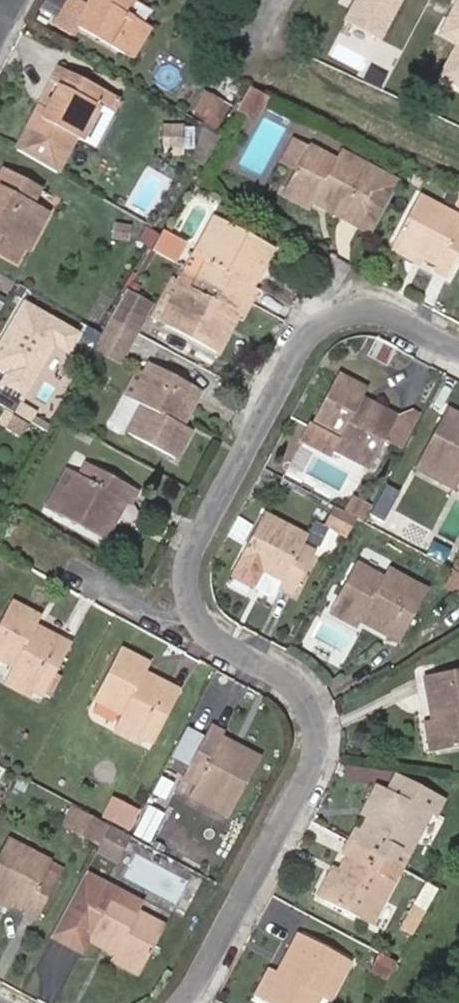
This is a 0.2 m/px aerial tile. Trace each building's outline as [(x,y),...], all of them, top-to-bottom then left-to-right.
[(76,0),(68,0),(53,26),(70,35),(76,25),(134,58),(151,28),(125,13),(117,8),(121,0),(90,0),(87,6),(76,0)] [(125,13),(132,1),(130,0),(121,0),(117,8),(125,13)] [(403,0),(354,0),(345,17),(383,37),(403,0)] [(436,36),(453,45),(435,78),(458,90),(458,0),(455,0),(436,36)] [(54,108),(44,103),(17,150),(57,173),(77,137),(97,148),(116,115),(103,108),(110,94),(65,68),(56,82),(66,88),(54,108)] [(66,88),(56,82),(44,103),(54,108),(66,88)] [(263,113),(269,99),(254,92),(248,106),(263,113)] [(204,93),(195,109),(208,116),(217,100),(204,93)] [(103,108),(116,115),(124,102),(110,94),(103,108)] [(230,108),(217,100),(208,116),(221,124),(230,108)] [(183,149),(185,129),(165,128),(164,147),(183,149)] [(285,164),(297,171),(311,145),(299,139),(285,164)] [(311,145),(297,171),(287,187),(314,201),(317,195),(326,200),(322,206),(353,223),(360,210),(379,221),(400,182),(341,150),(335,159),(311,145)] [(2,188),(0,192),(0,254),(14,262),(22,247),(27,250),(47,213),(32,204),(40,190),(2,170),(0,174),(0,187),(2,188)] [(309,210),(314,201),(287,187),(283,195),(309,210)] [(314,201),(322,206),(326,200),(317,195),(314,201)] [(424,259),(437,265),(434,271),(447,278),(458,255),(458,229),(457,228),(458,224),(458,217),(420,196),(395,242),(415,253),(418,247),(428,252),(424,259)] [(353,223),(372,233),(379,221),(360,210),(353,223)] [(216,215),(194,257),(206,263),(228,222),(216,215)] [(253,273),(258,276),(274,247),(228,222),(206,263),(194,257),(188,268),(250,302),(256,290),(252,287),(246,285),(253,273)] [(160,233),(152,249),(172,260),(183,242),(162,231),(160,233)] [(391,249),(421,265),(424,259),(428,252),(418,247),(415,253),(395,242),(391,249)] [(192,289),(171,328),(217,353),(233,323),(228,320),(233,309),(239,312),(243,315),(250,302),(188,268),(181,282),(192,289)] [(253,273),(246,285),(252,287),(258,276),(253,273)] [(181,282),(159,322),(171,328),(192,289),(181,282)] [(110,320),(133,331),(144,312),(137,308),(143,298),(127,290),(110,320)] [(143,298),(137,308),(144,312),(149,302),(143,298)] [(26,304),(0,347),(0,368),(8,373),(2,384),(22,396),(55,342),(69,351),(78,335),(26,304)] [(233,309),(228,320),(233,323),(239,312),(233,309)] [(103,332),(94,347),(116,359),(133,331),(110,320),(103,332)] [(390,365),(398,349),(379,340),(371,356),(390,365)] [(182,412),(187,415),(202,390),(151,363),(144,375),(136,370),(108,421),(175,459),(191,431),(181,426),(177,423),(182,412)] [(369,410),(359,404),(363,398),(367,390),(339,375),(313,424),(340,438),(335,448),(369,467),(386,436),(397,416),(372,403),(369,410)] [(363,398),(359,404),(369,410),(372,403),(363,398)] [(397,416),(386,436),(402,444),(420,411),(414,408),(399,412),(397,416)] [(447,410),(419,463),(458,483),(458,480),(458,417),(447,410)] [(177,423),(181,426),(187,415),(182,412),(177,423)] [(8,428),(26,439),(33,428),(15,417),(8,428)] [(303,442),(331,457),(335,448),(340,438),(313,424),(303,442)] [(419,463),(416,469),(454,490),(458,483),(419,463)] [(120,512),(113,509),(119,497),(126,501),(132,504),(139,492),(88,464),(81,477),(60,515),(105,540),(120,512)] [(67,469),(46,508),(60,515),(81,477),(67,469)] [(119,497),(113,509),(120,512),(126,501),(119,497)] [(355,517),(364,521),(371,508),(359,501),(351,514),(355,517)] [(326,523),(346,534),(355,517),(351,514),(335,506),(326,523)] [(307,536),(263,514),(230,580),(265,599),(272,597),(277,588),(291,595),(314,552),(302,546),(307,536)] [(333,605),(361,619),(364,613),(374,618),(371,624),(401,640),(428,590),(387,569),(383,577),(355,563),(333,605)] [(452,573),(446,586),(458,592),(458,576),(452,573)] [(34,688),(45,693),(70,644),(47,632),(44,638),(31,631),(34,626),(39,616),(12,602),(0,624),(0,659),(13,665),(9,674),(34,688)] [(333,605),(329,612),(357,626),(361,619),(333,605)] [(364,613),(361,619),(371,624),(374,618),(364,613)] [(34,626),(31,631),(44,638),(47,632),(34,626)] [(118,722),(141,734),(153,741),(180,691),(156,678),(152,685),(141,679),(145,672),(150,663),(120,648),(94,699),(122,714),(118,722)] [(438,751),(458,747),(458,669),(424,676),(431,710),(436,709),(438,718),(432,719),(438,751)] [(145,672),(141,679),(152,685),(156,678),(145,672)] [(9,674),(4,683),(29,696),(34,688),(9,674)] [(425,720),(431,752),(438,751),(432,719),(425,720)] [(118,722),(114,730),(137,742),(141,734),(118,722)] [(229,750),(217,744),(220,737),(224,731),(211,724),(181,779),(194,786),(234,807),(261,759),(232,743),(229,750)] [(220,737),(217,744),(229,750),(232,743),(220,737)] [(387,790),(410,803),(419,787),(395,774),(387,790)] [(368,818),(375,822),(380,813),(373,809),(384,788),(377,785),(361,815),(368,818)] [(194,786),(188,795),(229,817),(234,807),(194,786)] [(348,840),(398,868),(429,812),(431,814),(440,798),(419,787),(410,803),(387,790),(384,788),(373,809),(380,813),(375,822),(368,818),(361,832),(354,829),(348,840)] [(120,824),(131,805),(113,795),(102,815),(120,824)] [(120,824),(126,827),(137,808),(131,805),(120,824)] [(69,807),(60,825),(72,831),(81,814),(69,807)] [(81,814),(72,831),(99,846),(108,828),(81,814)] [(128,834),(110,825),(108,828),(99,846),(98,847),(116,856),(128,834)] [(13,901),(26,907),(23,914),(35,920),(63,867),(7,838),(0,851),(0,893),(5,896),(8,889),(17,894),(13,901)] [(337,877),(324,901),(368,926),(398,868),(348,840),(340,855),(347,859),(341,870),(347,874),(343,881),(337,877)] [(334,866),(318,898),(324,901),(337,877),(343,881),(347,874),(341,870),(334,866)] [(85,872),(53,933),(84,949),(89,940),(105,949),(109,941),(118,946),(114,954),(141,968),(164,925),(137,911),(142,902),(85,872)] [(9,908),(13,901),(17,894),(8,889),(5,896),(0,893),(0,903),(9,908)] [(399,927),(411,934),(424,911),(412,904),(399,927)] [(276,974),(265,968),(251,993),(269,1002),(315,1002),(318,997),(326,1001),(348,961),(298,933),(281,964),(289,968),(283,978),(276,974)] [(109,941),(105,949),(114,954),(118,946),(109,941)] [(396,962),(380,953),(370,970),(387,979),(396,962)] [(138,974),(141,968),(114,954),(111,960),(138,974)] [(281,964),(276,974),(283,978),(289,968),(281,964)]
